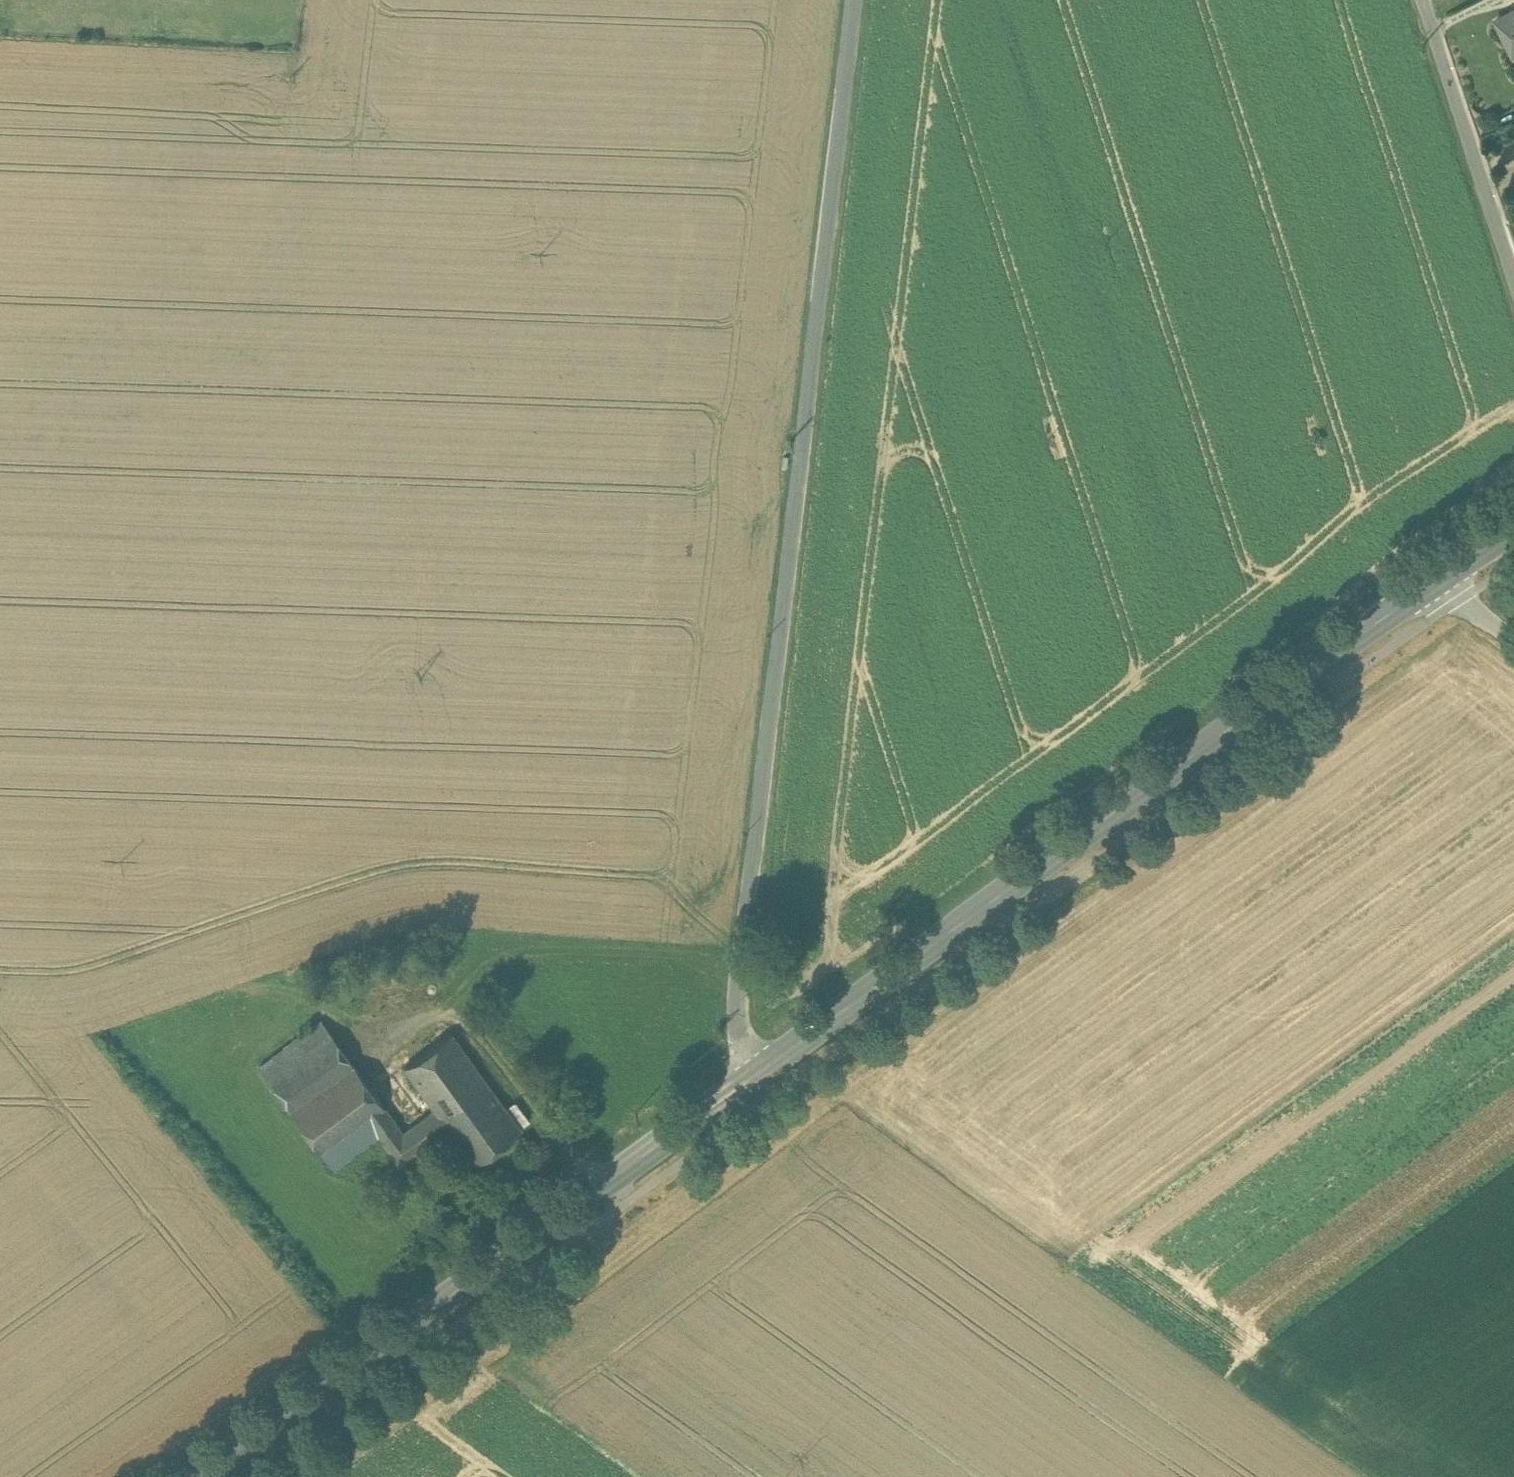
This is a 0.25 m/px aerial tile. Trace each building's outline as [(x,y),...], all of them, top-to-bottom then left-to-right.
[(1495,19),(1512,52),(1513,51),(1513,10),(1495,19)] [(435,1108),(403,1132),(321,1019),(259,1064),(334,1167),(379,1134),(398,1161),(447,1125),(443,1118),(435,1108)] [(451,1032),(404,1066),(435,1108),(443,1118),(490,1085),(451,1032)] [(490,1085),(443,1118),(447,1125),(473,1161),(520,1127),(520,1126),(506,1107),(490,1085)] [(529,1119),(515,1100),(506,1107),(520,1126),(529,1119)]
